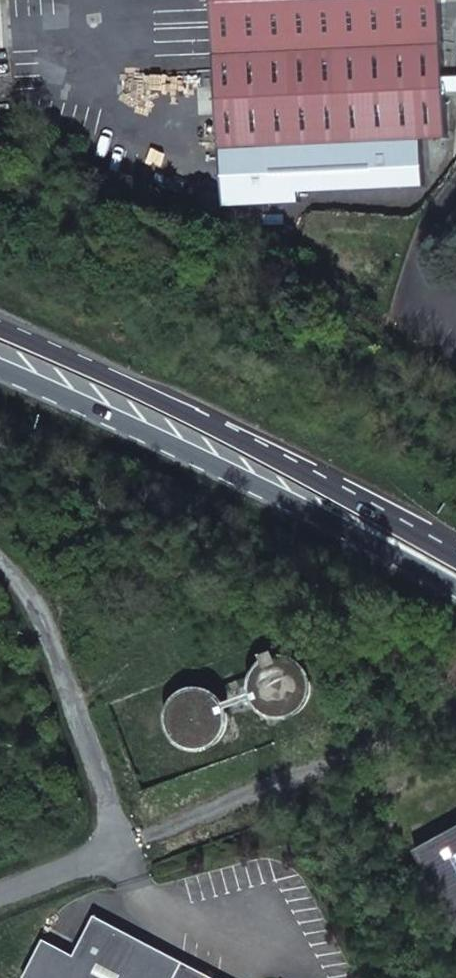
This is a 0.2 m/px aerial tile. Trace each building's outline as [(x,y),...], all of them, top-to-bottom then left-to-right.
[(223,207),(297,204),(297,194),(422,188),(420,140),(446,139),(439,0),(213,0),(223,207)] [(255,695),(259,704),(262,708),(266,711),(270,713),(279,717),(283,717),(293,716),(297,714),(305,708),(310,700),(312,696),(313,686),(311,677),(307,669),(300,662),(291,659),(281,658),(277,659),(268,662),(261,669),(255,677),(254,681),(254,686),(255,695)] [(170,727),(174,735),(177,739),(184,745),(193,749),(202,749),(207,748),(216,744),(222,738),(225,734),(228,725),(229,720),(227,711),(223,702),(216,696),(212,693),(203,691),(198,690),(189,692),(180,697),(177,700),(172,708),(170,717),(170,727)] [(455,928),(455,828),(415,851),(455,928)] [(59,977),(223,977),(93,911),(73,950),(59,977)] [(25,977),(59,977),(73,950),(42,934),(21,975),(20,976),(25,977)]
